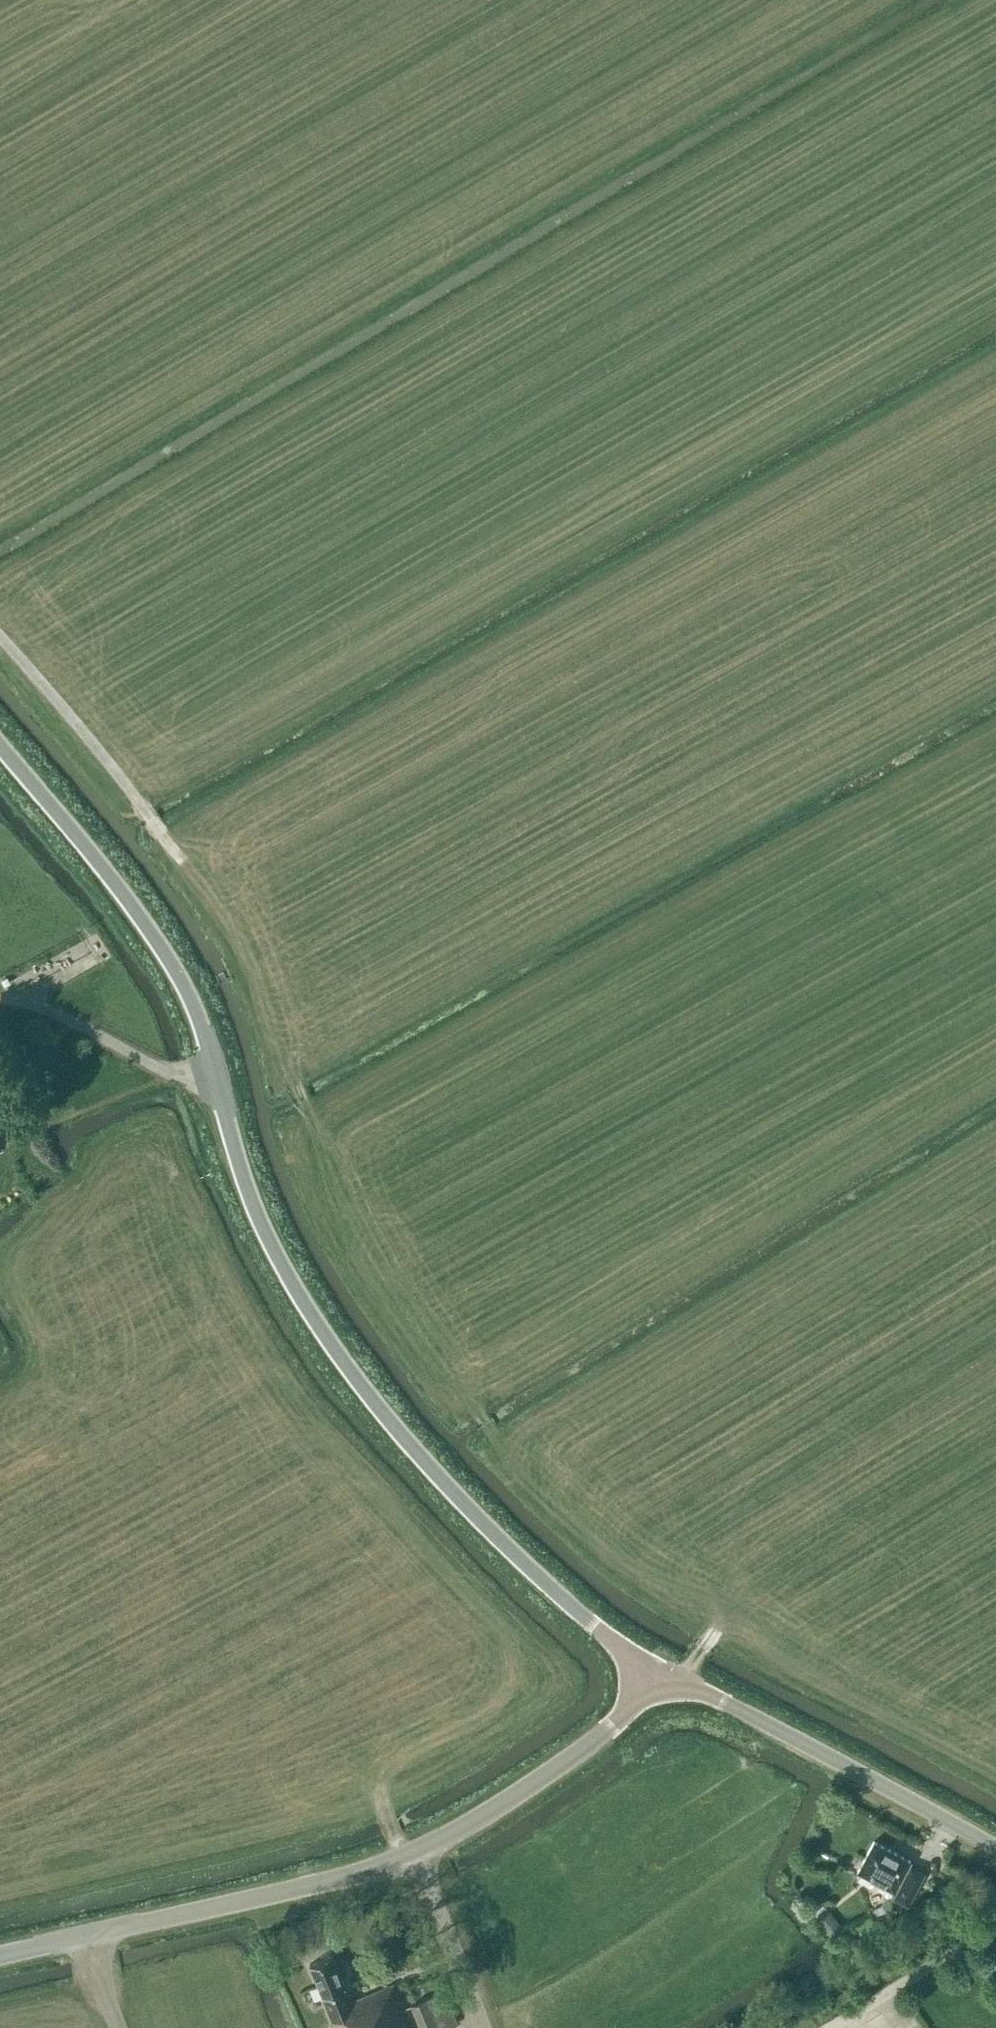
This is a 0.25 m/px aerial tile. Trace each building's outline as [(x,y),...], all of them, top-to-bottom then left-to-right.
[(863,1863),(858,1873),(894,1892),(891,1897),(907,1905),(924,1871),(909,1864),(910,1861),(873,1841),(863,1863)] [(880,1906),(872,1909),(874,1916),(883,1912),(886,1911),(891,1901),(885,1898),(880,1906)] [(841,1926),(826,1907),(814,1917),(829,1936),(841,1926)] [(402,2001),(400,2002),(393,1984),(351,2001),(332,1955),(309,1965),(335,2027),(333,2027),(413,2027),(402,2001)] [(420,2027),(445,2027),(457,2023),(444,1991),(411,2005),(420,2027)]
